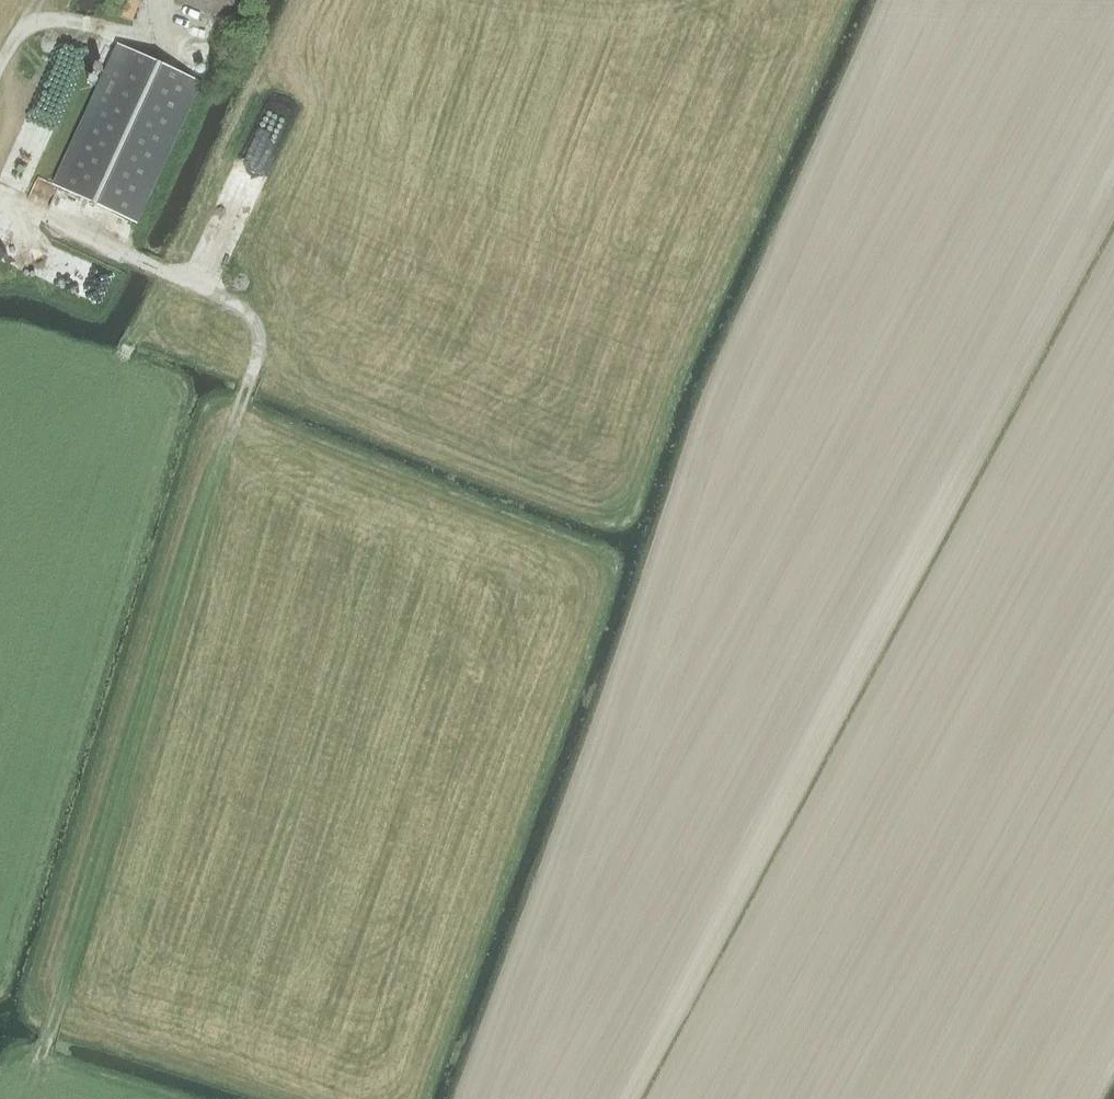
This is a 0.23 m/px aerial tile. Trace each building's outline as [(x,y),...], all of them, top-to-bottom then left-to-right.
[(113,13),(132,21),(141,0),(118,0),(113,13)] [(230,21),(239,0),(178,0),(210,14),(211,12),(230,21)] [(202,83),(118,44),(53,183),(137,222),(202,83)]
